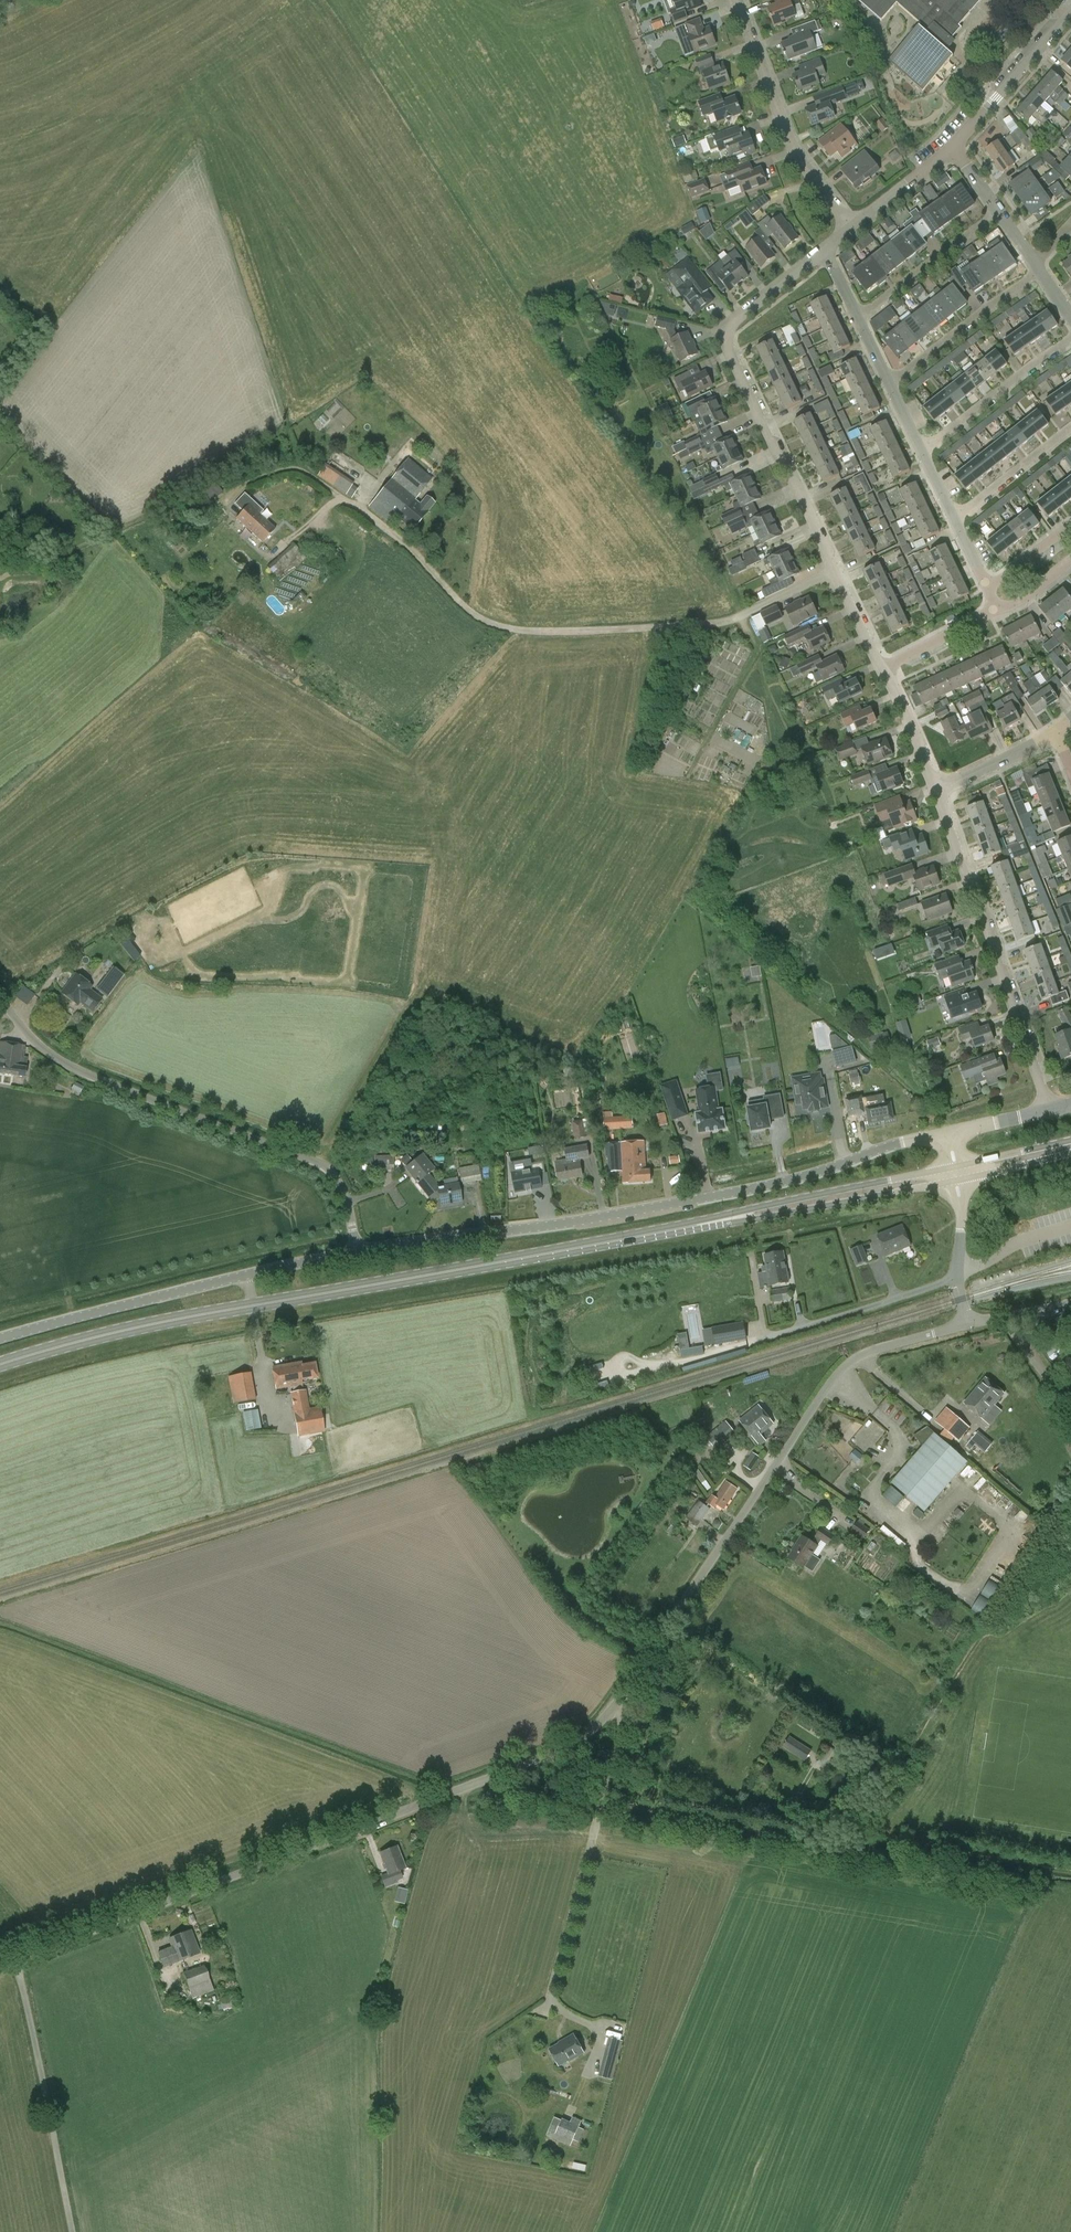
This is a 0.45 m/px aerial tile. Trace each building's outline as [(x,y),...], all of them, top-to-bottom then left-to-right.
[(671,10),(676,22),(688,17),(686,11),(702,5),(700,0),(674,0),(678,8),(671,10)] [(800,2),(799,0),(783,0),(784,2),(769,8),(776,24),(787,20),(786,18),(794,15),(796,20),(805,17),(800,2)] [(881,20),(896,3),(920,24),(904,42),(939,73),(953,56),(942,46),(948,38),(951,40),(961,28),(961,29),(962,28),(961,27),(959,26),(970,13),(965,9),(972,2),(970,1),(971,0),(857,0),(881,20)] [(701,18),(678,27),(681,34),(689,31),(696,51),(717,43),(711,27),(704,29),(701,18)] [(652,23),(654,30),(664,27),(661,20),(652,23)] [(816,22),(815,21),(802,26),(804,33),(790,38),(790,41),(782,44),(788,60),(817,50),(811,34),(822,30),(819,21),(816,22)] [(997,34),(1005,41),(1013,32),(1004,25),(997,34)] [(904,42),(888,61),(922,91),(939,73),(904,42)] [(1070,51),(1061,61),(1070,70),(1070,52),(1070,51)] [(724,63),(716,66),(712,54),(697,60),(700,67),(700,66),(702,71),(706,70),(708,75),(707,78),(710,88),(730,81),(724,63)] [(812,90),(811,85),(820,82),(817,75),(826,72),(820,57),(810,61),(812,68),(794,75),(800,89),(802,88),(804,93),(812,90)] [(1051,73),(1042,83),(1068,105),(1064,101),(1069,96),(1063,91),(1058,87),(1062,82),(1051,73)] [(1042,83),(1033,93),(1045,103),(1049,97),(1064,110),(1068,105),(1042,83)] [(831,103),(847,97),(843,86),(827,92),(829,99),(807,108),(813,124),(836,116),(831,103)] [(1033,93),(1025,103),(1047,122),(1051,117),(1041,107),(1045,103),(1033,93)] [(736,96),(713,104),(710,97),(700,101),(705,114),(715,111),(718,121),(726,118),(731,120),(733,115),(741,112),(739,107),(740,106),(736,96)] [(1047,122),(1025,103),(1016,113),(1027,123),(1033,116),(1043,126),(1047,122)] [(890,127),(884,120),(876,127),(882,133),(890,127)] [(1017,146),(1028,139),(1020,127),(1019,128),(1013,120),(1006,125),(1012,133),(1009,135),(1017,146)] [(842,156),(857,144),(842,124),(820,142),(831,155),(838,150),(842,156)] [(1041,142),(1033,129),(1026,133),(1035,146),(1041,142)] [(718,150),(719,152),(728,148),(731,156),(747,151),(748,153),(756,150),(749,132),(729,139),(726,131),(715,135),(715,134),(705,138),(711,153),(718,150)] [(685,135),(674,139),(676,147),(688,143),(685,135)] [(1058,148),(1065,140),(1058,135),(1052,142),(1058,148)] [(1028,139),(1017,146),(1018,147),(1022,144),(1029,153),(1035,149),(1028,139)] [(994,162),(1006,154),(998,142),(986,151),(994,162)] [(857,166),(846,175),(856,188),(863,182),(865,184),(872,179),(870,177),(880,169),(865,150),(853,160),(857,166)] [(1040,157),(1050,166),(1054,161),(1055,160),(1056,159),(1046,150),(1040,157)] [(1006,154),(994,162),(1002,174),(1014,166),(1006,154)] [(1027,163),(1032,170),(1033,172),(1043,165),(1037,156),(1027,163)] [(1061,167),(1070,176),(1070,177),(1070,178),(1070,161),(1069,158),(1061,167)] [(719,176),(725,192),(741,186),(743,192),(768,184),(762,166),(744,173),(741,166),(726,171),(727,173),(719,176)] [(1061,177),(1053,170),(1043,177),(1049,186),(1061,177)] [(1022,176),(1010,185),(1017,195),(1036,182),(1029,172),(1022,176)] [(946,173),(940,178),(944,184),(951,180),(946,173)] [(944,184),(940,178),(933,182),(938,189),(944,184)] [(687,186),(692,199),(710,192),(705,179),(687,186)] [(1036,182),(1017,195),(1024,205),(1043,192),(1036,182)] [(1065,192),(1059,183),(1057,183),(1049,189),(1056,199),(1061,195),(1067,202),(1070,199),(1070,197),(1065,192)] [(974,204),(961,186),(950,193),(964,212),(974,204)] [(1024,205),(1031,216),(1050,203),(1043,192),(1024,205)] [(964,212),(950,193),(940,200),(953,219),(964,212)] [(764,194),(747,207),(753,214),(770,201),(764,194)] [(935,204),(930,207),(943,226),(953,219),(940,200),(936,195),(931,198),(935,204)] [(697,211),(701,223),(711,220),(708,207),(697,211)] [(913,217),(913,218),(925,234),(930,230),(933,234),(943,226),(930,207),(919,215),(916,209),(910,214),(913,217)] [(740,216),(748,227),(756,221),(747,210),(740,216)] [(759,224),(769,236),(769,237),(774,233),(785,247),(798,237),(780,214),(772,221),(768,216),(759,224)] [(903,236),(916,252),(926,245),(920,237),(925,234),(913,218),(903,224),(907,230),(902,234),(903,236)] [(682,228),(685,234),(696,228),(693,222),(682,228)] [(755,232),(758,236),(746,246),(762,265),(775,255),(763,241),(769,236),(759,224),(758,224),(760,228),(755,232)] [(869,233),(859,241),(866,249),(875,241),(869,233)] [(893,233),(888,237),(906,260),(916,252),(903,236),(902,234),(897,238),(893,233)] [(882,241),(886,246),(882,249),(896,268),(906,260),(888,237),(882,241)] [(1002,245),(1001,245),(997,239),(991,242),(996,249),(991,252),(1004,271),(1015,264),(1002,245)] [(866,249),(859,241),(854,245),(860,253),(866,249)] [(972,245),(967,249),(972,257),(973,258),(978,255),(972,245)] [(749,275),(739,263),(743,260),(735,249),(722,260),(740,282),(749,275)] [(849,249),(839,257),(845,265),(856,257),(849,249)] [(882,249),(872,257),(886,276),(896,268),(882,249)] [(991,252),(987,255),(983,250),(978,253),(981,259),(994,278),(1004,271),(991,252)] [(872,257),(862,265),(876,283),(877,283),(880,286),(886,281),(883,278),(886,276),(872,257)] [(984,285),(994,278),(981,259),(971,266),(984,285)] [(725,268),(720,272),(714,264),(706,271),(715,281),(720,277),(730,290),(740,282),(722,260),(720,261),(725,268)] [(876,283),(862,265),(852,273),(866,291),(876,283)] [(971,266),(960,273),(973,292),(984,285),(971,266)] [(952,285),(942,293),(957,311),(967,303),(957,291),(963,288),(954,276),(949,280),(952,285)] [(712,301),(694,278),(678,291),(696,313),(712,301)] [(920,284),(910,292),(916,300),(922,296),(921,295),(925,291),(920,284)] [(933,292),(937,297),(933,300),(947,319),(957,311),(942,293),(938,288),(933,292)] [(1023,300),(1027,305),(1038,298),(1035,292),(1023,300)] [(622,303),(624,297),(611,295),(610,301),(622,303)] [(816,316),(832,309),(826,297),(810,304),(816,316)] [(947,319),(933,300),(923,308),(937,326),(947,319)] [(1023,300),(1012,307),(1016,313),(1027,305),(1023,300)] [(713,303),(706,308),(711,314),(718,309),(713,303)] [(890,307),(880,314),(887,324),(897,316),(890,307)] [(1012,307),(1002,315),(1005,321),(1016,313),(1012,307)] [(923,308),(913,316),(928,334),(937,326),(923,308)] [(832,309),(816,316),(822,329),(838,321),(832,309)] [(800,321),(796,311),(791,314),(795,324),(800,321)] [(1037,318),(1047,333),(1057,325),(1047,311),(1037,318)] [(874,319),(882,328),(887,324),(880,314),(874,319)] [(1005,321),(1002,315),(990,322),(994,328),(999,325),(1005,321)] [(928,334),(913,316),(903,323),(918,342),(928,334)] [(686,333),(677,337),(674,331),(676,321),(657,317),(655,327),(666,330),(681,362),(697,354),(686,333)] [(1047,333),(1037,318),(1026,326),(1036,340),(1047,333)] [(844,334),(838,321),(822,329),(828,341),(844,334)] [(903,323),(893,331),(908,349),(918,342),(903,323)] [(802,324),(796,326),(801,337),(807,334),(802,324)] [(782,329),(790,347),(800,343),(792,325),(782,329)] [(1036,340),(1026,326),(1015,333),(1025,348),(1036,340)] [(908,349),(893,331),(883,339),(898,357),(908,349)] [(981,331),(974,336),(970,339),(974,344),(979,341),(985,336),(981,331)] [(1025,348),(1015,333),(1004,341),(1014,355),(1025,348)] [(828,355),(831,361),(845,355),(842,349),(850,346),(844,334),(828,341),(833,352),(828,355)] [(808,336),(803,338),(807,349),(813,346),(808,336)] [(970,339),(960,347),(967,356),(964,352),(974,344),(970,339)] [(762,360),(778,352),(772,340),(756,348),(762,360)] [(806,355),(802,344),(796,347),(801,357),(806,355)] [(967,356),(960,347),(949,355),(954,360),(957,364),(967,356)] [(814,348),(808,351),(816,367),(821,365),(814,348)] [(996,350),(985,358),(997,372),(1007,364),(996,350)] [(778,352),(762,360),(768,372),(784,365),(778,352)] [(977,358),(981,362),(975,367),(986,381),(997,372),(985,358),(982,354),(977,358)] [(949,355),(939,363),(943,369),(954,360),(949,355)] [(812,367),(807,357),(802,359),(807,369),(812,367)] [(846,379),(862,371),(856,359),(840,367),(846,379)] [(1069,365),(1065,360),(1054,367),(1058,373),(1065,368),(1069,365)] [(939,363),(928,371),(933,377),(943,369),(939,363)] [(784,365),(768,372),(774,385),(790,377),(784,365)] [(826,389),(832,386),(827,376),(834,373),(830,365),(818,372),(826,389)] [(986,381),(975,367),(965,375),(976,389),(986,381)] [(1045,373),(1043,375),(1047,380),(1058,373),(1054,367),(1045,373)] [(818,379),(813,369),(808,371),(813,381),(818,379)] [(862,371),(846,379),(851,389),(867,382),(862,371)] [(928,371),(918,379),(922,385),(933,377),(928,371)] [(705,372),(691,378),(688,373),(674,380),(681,393),(686,391),(689,397),(712,386),(705,372)] [(976,389),(965,375),(954,383),(965,397),(976,389)] [(1047,380),(1043,375),(1032,382),(1036,388),(1047,380)] [(790,377),(774,385),(780,397),(796,389),(790,377)] [(922,385),(918,379),(907,388),(912,393),(922,385)] [(824,391),(819,381),(814,384),(818,394),(824,391)] [(867,382),(851,389),(858,403),(874,396),(867,382)] [(954,383),(944,391),(955,405),(965,397),(954,383)] [(832,386),(826,389),(831,398),(836,396),(832,386)] [(1056,393),(1066,408),(1070,404),(1070,392),(1067,386),(1056,393)] [(796,389),(780,397),(786,409),(802,402),(796,389)] [(955,405),(944,391),(934,399),(945,413),(955,405)] [(1011,400),(1016,405),(1026,396),(1022,391),(1011,400)] [(1066,408),(1056,393),(1045,401),(1055,415),(1066,408)] [(879,408),(874,396),(858,403),(864,416),(861,417),(863,422),(874,417),(872,412),(879,408)] [(697,398),(685,404),(681,405),(687,418),(691,416),(695,422),(701,419),(701,420),(721,410),(715,398),(701,405),(697,398)] [(842,408),(837,398),(832,400),(837,411),(842,408)] [(828,399),(813,406),(817,414),(826,410),(831,419),(836,417),(828,399)] [(945,413),(934,399),(923,407),(934,421),(945,413)] [(1011,400),(1001,408),(1005,413),(1016,405),(1011,400)] [(994,414),(991,416),(995,421),(998,424),(995,421),(1005,413),(1001,408),(994,414)] [(701,420),(705,427),(698,430),(700,435),(727,422),(721,410),(701,420)] [(852,428),(843,410),(838,413),(846,430),(852,428)] [(1027,418),(1038,432),(1048,424),(1037,410),(1027,418)] [(800,433),(816,425),(810,413),(794,421),(800,433)] [(995,421),(991,416),(980,424),(985,429),(987,432),(996,426),(993,423),(995,421)] [(1038,432),(1027,418),(1016,427),(1027,441),(1038,432)] [(842,429),(837,419),(832,422),(836,431),(842,429)] [(876,441),(892,433),(886,421),(870,429),(876,441)] [(970,432),(974,437),(985,429),(980,424),(972,430),(970,432)] [(816,425),(800,433),(806,445),(822,438),(816,425)] [(1016,427),(1006,435),(1017,449),(1027,441),(1016,427)] [(856,451),(861,448),(857,438),(861,436),(858,428),(848,433),(856,451)] [(848,441),(843,431),(838,434),(842,443),(848,441)] [(970,432),(960,440),(964,446),(971,440),(974,437),(970,432)] [(892,433),(876,441),(882,453),(898,446),(892,433)] [(1006,435),(996,443),(1007,457),(1017,449),(1006,435)] [(687,449),(702,442),(699,436),(684,443),(687,449)] [(732,437),(712,446),(705,450),(708,455),(714,451),(718,458),(738,449),(732,437)] [(822,438),(806,445),(812,457),(828,450),(822,438)] [(954,445),(950,448),(954,454),(964,446),(960,440),(954,445)] [(702,442),(687,449),(688,451),(679,455),(681,459),(702,449),(700,444),(703,443),(702,442)] [(854,453),(849,443),(843,446),(848,456),(854,453)] [(996,443),(985,451),(996,465),(1007,457),(996,443)] [(898,446),(882,453),(887,464),(903,457),(898,446)] [(337,448),(326,464),(317,476),(351,499),(359,486),(356,484),(367,469),(337,448)] [(866,458),(861,448),(856,451),(861,461),(866,458)] [(954,454),(950,448),(939,456),(943,462),(954,454)] [(718,458),(721,466),(715,469),(717,473),(743,461),(738,449),(718,458)] [(834,462),(828,450),(812,457),(818,470),(834,462)] [(996,465),(985,451),(975,459),(986,473),(996,465)] [(1063,451),(1053,459),(1057,465),(1068,456),(1067,455),(1064,452),(1063,451)] [(426,496),(421,492),(438,471),(414,452),(369,507),(385,520),(386,520),(390,523),(395,517),(412,531),(435,503),(426,496)] [(859,465),(854,456),(849,458),(854,468),(859,465)] [(874,457),(862,463),(866,473),(872,470),(869,463),(875,460),(874,457)] [(909,470),(903,457),(887,464),(894,478),(909,470)] [(986,473),(975,459),(965,467),(976,482),(986,473)] [(1057,465),(1053,459),(1042,467),(1046,473),(1057,465)] [(839,474),(834,462),(818,470),(824,482),(839,474)] [(976,482),(965,467),(954,476),(965,490),(976,482)] [(1042,467),(1032,475),(1036,481),(1046,473),(1042,467)] [(877,482),(873,472),(868,475),(872,484),(877,482)] [(872,492),(863,473),(853,478),(856,485),(861,483),(866,495),(872,492)] [(716,475),(704,481),(707,487),(708,487),(719,482),(716,475)] [(736,481),(725,487),(727,492),(733,490),(736,496),(755,487),(750,475),(736,481)] [(1036,481),(1032,475),(1022,484),(1026,489),(1036,481)] [(1069,478),(1058,487),(1069,501),(1070,499),(1070,481),(1069,478)] [(708,487),(710,492),(721,487),(719,482),(708,487)] [(906,503),(921,495),(915,483),(900,490),(906,503)] [(727,515),(722,517),(726,524),(728,523),(747,514),(744,507),(753,503),(761,499),(755,487),(736,496),(738,502),(733,504),(736,511),(727,515)] [(1018,487),(1003,499),(1007,504),(1017,496),(1021,501),(1026,497),(1018,487)] [(1069,501),(1058,487),(1047,495),(1058,509),(1069,501)] [(836,507),(851,500),(846,488),(830,495),(836,507)] [(877,503),(873,493),(868,496),(872,506),(877,503)] [(886,512),(891,510),(886,500),(887,500),(884,493),(878,495),(886,512)] [(927,507),(921,495),(906,503),(912,515),(927,507)] [(1058,509),(1047,495),(1037,503),(1048,517),(1058,509)] [(1007,504),(1003,499),(992,507),(996,512),(1007,504)] [(857,512),(851,500),(836,507),(841,520),(857,512)] [(275,529),(249,505),(236,519),(262,543),(275,529)] [(883,515),(879,505),(873,508),(878,518),(883,515)] [(932,518),(927,507),(912,515),(916,525),(932,518)] [(996,512),(992,507),(982,515),(986,520),(989,525),(991,523),(988,519),(996,512)] [(891,510),(886,512),(890,522),(896,519),(891,510)] [(1028,510),(1018,518),(1029,532),(1039,524),(1028,510)] [(747,514),(728,523),(730,529),(742,523),(743,525),(745,523),(748,528),(753,526),(756,533),(776,524),(770,512),(760,517),(751,521),(747,514)] [(857,512),(841,520),(847,532),(863,525),(857,512)] [(986,520),(982,515),(971,523),(975,529),(986,520)] [(889,528),(884,518),(879,520),(884,530),(889,528)] [(939,532),(932,518),(916,525),(923,540),(939,532)] [(1029,532),(1018,518),(1007,526),(1018,540),(1029,532)] [(905,519),(892,524),(896,535),(902,532),(900,528),(907,525),(905,519)] [(756,533),(760,540),(755,543),(757,547),(781,536),(776,524),(756,533)] [(863,525),(847,532),(853,544),(869,537),(863,525)] [(1007,526),(998,534),(994,529),(993,530),(1008,549),(1018,540),(1007,526)] [(895,540),(890,530),(885,532),(890,542),(895,540)] [(988,534),(991,539),(986,543),(997,557),(1008,549),(993,530),(988,534)] [(903,534),(897,537),(902,547),(905,555),(916,550),(912,541),(907,543),(903,534)] [(875,549),(869,537),(853,544),(859,557),(875,549)] [(935,564),(950,556),(945,545),(929,552),(935,564)] [(744,562),(758,556),(755,549),(743,554),(745,561),(744,561),(744,562)] [(794,562),(788,550),(764,562),(766,566),(771,564),(774,571),(794,562)] [(915,573),(920,571),(917,564),(924,560),(919,551),(907,558),(915,573)] [(758,556),(744,562),(747,567),(760,562),(758,556)] [(907,566),(903,556),(897,558),(902,568),(907,566)] [(950,556),(935,564),(940,575),(956,567),(950,556)] [(762,591),(765,598),(779,592),(776,585),(799,574),(794,562),(774,571),(777,578),(769,581),(771,586),(762,591)] [(869,583),(884,576),(878,563),(863,571),(869,583)] [(961,579),(956,567),(940,575),(946,586),(961,579)] [(913,578),(909,568),(903,570),(908,580),(913,578)] [(926,582),(920,571),(915,573),(920,584),(926,582)] [(884,576),(869,583),(875,595),(890,588),(887,582),(892,579),(889,574),(884,576)] [(961,579),(946,586),(953,601),(968,594),(961,579)] [(919,590),(914,580),(909,583),(914,593),(919,590)] [(931,594),(926,584),(921,587),(926,597),(931,594)] [(896,600),(890,588),(875,595),(881,608),(896,600)] [(1063,615),(1070,609),(1070,600),(1063,590),(1051,599),(1063,615)] [(925,602),(920,592),(914,595),(919,605),(925,602)] [(931,609),(937,606),(932,597),(927,599),(931,609)] [(817,614),(809,598),(786,609),(793,625),(817,614)] [(1063,615),(1051,599),(1039,608),(1052,624),(1063,615)] [(896,600),(881,608),(886,620),(902,612),(896,600)] [(760,613),(761,614),(752,618),(758,632),(765,629),(764,626),(766,626),(783,618),(777,605),(760,613)] [(931,614),(926,605),(920,607),(925,617),(931,614)] [(908,625),(902,612),(886,620),(892,632),(908,625)] [(1031,615),(1016,622),(1026,641),(1040,633),(1031,615)] [(1026,641),(1016,622),(1002,630),(1011,648),(1026,641)] [(788,646),(805,638),(811,650),(830,641),(823,627),(804,636),(801,629),(784,637),(788,646)] [(1052,634),(1061,645),(1068,639),(1060,628),(1052,634)] [(987,653),(995,671),(1010,664),(1001,646),(987,653)] [(1019,652),(1014,655),(1018,663),(1023,660),(1019,652)] [(995,671),(987,653),(972,660),(981,678),(995,671)] [(812,658),(797,665),(802,675),(817,668),(819,672),(813,675),(817,683),(844,670),(837,656),(816,666),(812,658)] [(981,678),(972,660),(958,666),(966,685),(981,678)] [(1051,679),(1060,690),(1064,687),(1070,694),(1070,673),(1061,661),(1056,665),(1062,673),(1063,673),(1066,678),(1061,682),(1056,676),(1051,679)] [(943,673),(952,691),(955,690),(966,685),(958,666),(943,673)] [(1003,676),(1011,690),(1019,685),(1010,672),(1003,676)] [(952,691),(943,673),(929,680),(937,698),(952,691)] [(1049,687),(1044,691),(1035,677),(1029,680),(1047,707),(1058,699),(1055,694),(1060,690),(1051,679),(1046,683),(1049,687)] [(856,680),(840,688),(837,682),(822,689),(828,700),(836,695),(840,703),(862,692),(861,692),(860,693),(854,682),(856,681),(856,680)] [(937,698),(929,680),(914,687),(923,705),(937,698)] [(1047,707),(1029,680),(1023,684),(1033,698),(1027,703),(1035,715),(1047,707)] [(986,687),(979,690),(984,701),(985,701),(984,699),(991,696),(988,690),(987,690),(986,687)] [(984,701),(979,690),(962,698),(967,709),(984,701)] [(1020,705),(1014,693),(1000,700),(1005,710),(997,714),(1006,729),(1020,721),(1013,709),(1020,705)] [(870,709),(857,715),(854,709),(841,715),(846,726),(853,723),(857,730),(876,722),(870,709)] [(972,723),(965,727),(967,732),(971,739),(980,734),(981,736),(992,731),(982,710),(968,716),(972,723)] [(967,732),(965,727),(964,725),(959,728),(954,718),(941,724),(951,744),(963,738),(962,734),(967,732)] [(892,756),(886,739),(862,748),(868,765),(892,756)] [(840,761),(858,754),(853,742),(835,748),(840,761)] [(1034,786),(1037,794),(1055,787),(1049,774),(1041,778),(1035,764),(1022,770),(1024,775),(1023,775),(1028,789),(1034,786)] [(903,784),(897,767),(877,775),(877,777),(872,779),(877,793),(882,791),(883,791),(892,788),(895,789),(899,788),(900,785),(903,784)] [(854,788),(872,782),(869,772),(851,779),(854,788)] [(1004,808),(1011,806),(1003,786),(996,789),(1004,808)] [(1055,787),(1037,794),(1042,807),(1060,800),(1055,787)] [(1013,803),(1022,800),(1019,792),(1010,795),(1013,803)] [(900,797),(875,806),(885,832),(905,824),(909,826),(911,822),(917,820),(914,814),(916,810),(912,808),(910,802),(902,804),(900,797)] [(1022,800),(1013,803),(1019,816),(1030,812),(1030,811),(1028,813),(1022,800)] [(1065,813),(1060,800),(1042,807),(1048,819),(1065,813)] [(971,820),(987,814),(983,802),(967,807),(971,820)] [(1011,806),(1004,808),(1009,821),(1016,818),(1011,806)] [(1033,817),(1030,812),(1019,816),(1024,829),(1033,825),(1030,818),(1033,817)] [(1070,826),(1065,813),(1048,819),(1053,833),(1070,826)] [(992,827),(987,814),(971,820),(976,832),(992,827)] [(1016,818),(1009,821),(1014,833),(1021,831),(1016,818)] [(1033,825),(1024,829),(1023,829),(1031,847),(1055,838),(1053,833),(1052,831),(1038,837),(1035,831),(1037,830),(1035,825),(1033,826),(1033,825)] [(992,827),(976,832),(980,845),(996,839),(992,827)] [(882,841),(885,849),(893,846),(894,850),(901,848),(906,860),(919,855),(918,853),(928,850),(922,834),(914,837),(912,830),(890,838),(890,839),(882,841)] [(1021,831),(1014,833),(1019,845),(1001,851),(1003,856),(1028,847),(1021,831)] [(1059,848),(1062,856),(1070,852),(1070,837),(1057,843),(1057,844),(1054,845),(1056,849),(1059,848)] [(996,839),(980,845),(985,858),(1001,852),(996,839)] [(1038,865),(1047,861),(1044,853),(1047,852),(1045,846),(1032,851),(1038,865)] [(1062,856),(1067,868),(1070,867),(1070,852),(1062,856)] [(1030,853),(1023,855),(1027,865),(1034,862),(1030,853)] [(1012,873),(1008,861),(991,867),(995,879),(1012,873)] [(1047,861),(1038,865),(1043,879),(1053,875),(1047,861)] [(1034,862),(1027,865),(1032,878),(1039,875),(1034,862)] [(940,883),(934,867),(914,874),(915,878),(912,879),(914,883),(916,882),(919,891),(940,883)] [(1012,873),(995,879),(1000,891),(1016,886),(1012,873)] [(1039,875),(1032,878),(1037,890),(1044,888),(1039,875)] [(1048,881),(1051,890),(1058,887),(1054,879),(1048,881)] [(1016,886),(1000,891),(1004,904),(1021,898),(1016,886)] [(1049,900),(1044,888),(1037,890),(1043,903),(1049,900)] [(952,912),(946,894),(922,903),(928,921),(952,912)] [(1070,894),(1055,900),(1059,908),(1070,903),(1070,896),(1070,894)] [(896,905),(899,911),(918,904),(916,898),(896,905)] [(1025,911),(1021,898),(1004,904),(1009,916),(1025,911)] [(1049,900),(1043,903),(1048,916),(1054,913),(1049,900)] [(1070,924),(1070,919),(1068,913),(1070,912),(1070,904),(1059,909),(1066,926),(1070,924)] [(1030,923),(1025,911),(1009,916),(1013,929),(1030,923)] [(1060,926),(1054,913),(1048,916),(1053,929),(1060,926)] [(1030,923),(1013,929),(1018,941),(1034,935),(1030,923)] [(965,946),(959,931),(942,937),(939,929),(927,933),(932,947),(941,944),(944,953),(965,946)] [(1067,944),(1064,937),(1057,939),(1060,947),(1067,944)] [(134,961),(141,956),(131,940),(123,944),(134,961)] [(894,944),(875,950),(878,960),(897,953),(894,944)] [(1060,947),(1066,960),(1070,958),(1070,954),(1067,944),(1060,947)] [(1029,963),(1045,957),(1041,945),(1024,950),(1029,963)] [(1045,957),(1029,963),(1033,975),(1050,970),(1045,957)] [(972,966),(970,961),(953,968),(950,960),(936,966),(941,979),(949,976),(953,986),(974,979),(973,974),(974,972),(973,969),(974,969),(973,966),(972,966)] [(761,965),(752,967),(753,976),(762,975),(761,965)] [(108,997),(124,975),(117,969),(100,992),(108,997)] [(1054,982),(1050,970),(1033,975),(1038,988),(1054,982)] [(93,985),(92,987),(75,974),(61,994),(77,1006),(80,1002),(92,1012),(101,1000),(95,994),(98,989),(93,985)] [(1054,982),(1038,988),(1042,1000),(1049,998),(1052,1006),(1069,1000),(1065,991),(1058,994),(1054,982)] [(16,997),(28,1005),(36,993),(23,985),(16,997)] [(964,1014),(982,1007),(977,993),(969,996),(966,989),(945,997),(949,1008),(960,1004),(964,1014)] [(923,1012),(936,1007),(933,999),(920,1004),(923,1012)] [(1070,1027),(1070,1016),(1066,1007),(1058,1011),(1068,1029),(1070,1027)] [(971,1033),(968,1027),(960,1030),(963,1040),(971,1038),(975,1048),(994,1041),(989,1027),(971,1033)] [(1055,1036),(1063,1059),(1070,1056),(1070,1030),(1055,1036)] [(868,1037),(871,1049),(891,1044),(888,1032),(868,1037)] [(929,1049),(941,1045),(938,1037),(927,1041),(929,1049)] [(25,1077),(26,1067),(23,1067),(26,1046),(0,1042),(0,1074),(25,1077)] [(836,1068),(857,1062),(853,1046),(831,1052),(836,1068)] [(996,1061),(994,1055),(961,1067),(965,1078),(984,1071),(989,1086),(998,1083),(996,1077),(1006,1074),(1001,1060),(996,1061)] [(726,1058),(727,1067),(741,1066),(741,1057),(726,1058)] [(849,1075),(852,1086),(861,1084),(858,1073),(849,1075)] [(815,1080),(793,1084),(797,1105),(803,1104),(804,1110),(809,1109),(810,1112),(820,1110),(820,1108),(828,1107),(823,1079),(815,1081),(815,1080)] [(81,1093),(84,1087),(76,1082),(73,1088),(81,1093)] [(716,1087),(696,1090),(700,1113),(696,1113),(699,1133),(726,1129),(723,1109),(719,1110),(716,1087)] [(680,1088),(663,1094),(667,1108),(684,1102),(680,1088)] [(749,1115),(746,1115),(748,1125),(750,1125),(752,1131),(770,1128),(768,1117),(783,1114),(779,1094),(764,1097),(764,1100),(749,1103),(750,1108),(747,1108),(749,1115)] [(878,1095),(871,1097),(853,1101),(855,1111),(862,1110),(862,1108),(865,1108),(868,1123),(892,1118),(889,1105),(881,1107),(878,1095)] [(665,1113),(657,1115),(659,1122),(667,1120),(665,1113)] [(604,1130),(634,1129),(633,1116),(631,1116),(631,1115),(624,1115),(624,1117),(604,1118),(604,1130)] [(573,1122),(576,1139),(586,1137),(583,1120),(573,1122)] [(646,1171),(644,1142),(605,1144),(606,1157),(608,1157),(609,1172),(622,1171),(623,1184),(651,1182),(650,1171),(646,1171)] [(559,1180),(582,1176),(577,1146),(564,1148),(567,1159),(555,1161),(559,1180)] [(401,1158),(405,1166),(414,1161),(409,1153),(401,1158)] [(393,1156),(374,1156),(370,1156),(370,1164),(374,1164),(374,1171),(394,1170),(393,1156)] [(439,1199),(437,1188),(436,1188),(435,1187),(437,1185),(426,1172),(432,1167),(423,1156),(421,1156),(405,1168),(431,1200),(439,1199)] [(542,1188),(542,1186),(540,1174),(546,1173),(544,1162),(531,1164),(530,1161),(511,1164),(516,1192),(527,1190),(527,1191),(527,1190),(531,1190),(531,1191),(532,1190),(532,1189),(542,1188)] [(462,1184),(482,1180),(479,1165),(459,1168),(462,1184)] [(457,1184),(437,1188),(439,1199),(440,1203),(460,1199),(457,1184)] [(911,1246),(902,1225),(877,1235),(886,1256),(911,1246)] [(850,1250),(857,1266),(869,1261),(862,1245),(850,1250)] [(767,1270),(786,1267),(784,1252),(764,1255),(767,1270)] [(786,1267),(767,1270),(770,1285),(789,1282),(786,1267)] [(712,1328),(715,1345),(747,1339),(744,1322),(712,1328)] [(689,1332),(680,1333),(682,1356),(706,1353),(704,1336),(689,1338),(689,1332)] [(301,1363),(285,1365),(289,1386),(292,1386),(293,1392),(290,1393),(298,1437),(325,1432),(320,1407),(309,1409),(306,1390),(303,1390),(301,1379),(309,1378),(309,1379),(317,1378),(315,1363),(301,1366),(301,1363)] [(289,1386),(285,1365),(273,1368),(276,1388),(289,1386)] [(256,1400),(251,1372),(228,1376),(233,1404),(256,1400)] [(983,1419),(1004,1394),(986,1378),(964,1403),(983,1419)] [(767,1441),(761,1434),(773,1424),(758,1406),(740,1421),(755,1439),(754,1440),(760,1447),(767,1441)] [(261,1428),(257,1410),(243,1412),(246,1431),(261,1428)] [(971,1428),(954,1414),(942,1428),(959,1442),(971,1428)] [(715,1448),(735,1432),(726,1421),(706,1437),(715,1448)] [(980,1448),(977,1453),(982,1457),(994,1443),(979,1431),(967,1444),(972,1448),(975,1444),(980,1448)] [(968,1462),(934,1432),(891,1482),(925,1512),(968,1462)] [(850,1457),(860,1463),(864,1454),(855,1449),(850,1457)] [(750,1470),(758,1459),(752,1454),(744,1466),(750,1470)] [(726,1482),(716,1497),(712,1495),(706,1503),(715,1508),(717,1505),(723,1510),(737,1489),(726,1482)] [(711,1509),(698,1501),(686,1518),(698,1526),(711,1509)] [(870,1530),(857,1521),(851,1531),(864,1539),(870,1530)] [(900,1545),(904,1541),(886,1524),(882,1529),(900,1545)] [(822,1529),(813,1543),(803,1537),(797,1545),(798,1545),(789,1558),(804,1568),(805,1567),(813,1572),(821,1560),(813,1555),(822,1541),(829,1545),(834,1537),(822,1529)] [(991,1582),(985,1594),(995,1599),(1001,1587),(991,1582)] [(983,1597),(975,1609),(984,1615),(992,1603),(983,1597)] [(783,1747),(801,1759),(804,1756),(807,1758),(812,1751),(790,1736),(783,1747)] [(824,1768),(838,1745),(831,1741),(817,1763),(824,1768)] [(403,1878),(400,1870),(405,1867),(397,1846),(380,1853),(388,1873),(380,1876),(385,1888),(398,1882),(397,1880),(403,1878)] [(397,1887),(396,1894),(406,1897),(408,1890),(397,1887)] [(169,1939),(172,1946),(158,1952),(163,1967),(178,1961),(199,1953),(190,1930),(169,1939)] [(192,1999),(214,1990),(204,1964),(182,1973),(192,1999)] [(233,2008),(229,1995),(219,1999),(224,2011),(233,2008)] [(549,2049),(559,2066),(568,2061),(568,2062),(584,2053),(574,2034),(559,2043),(559,2044),(549,2049)] [(613,2080),(623,2041),(609,2037),(599,2076),(613,2080)] [(553,2139),(571,2146),(582,2120),(573,2117),(570,2122),(562,2119),(553,2139)]
